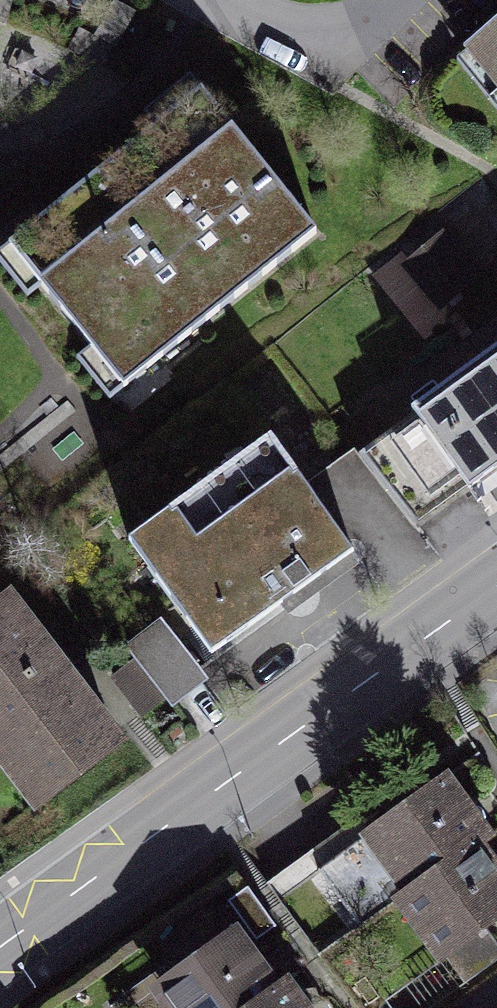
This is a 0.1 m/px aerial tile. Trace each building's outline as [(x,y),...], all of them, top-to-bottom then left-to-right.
[(468,62),(496,97),(496,38),(468,62)] [(316,237),(207,90),(0,242),(0,282),(90,403),(316,237)] [(455,243),(414,279),(456,326),(496,290),(455,243)] [(496,494),(496,366),(371,463),(433,543),(496,494)] [(221,673),(368,572),(276,439),(129,540),(221,673)] [(134,760),(13,599),(0,609),(0,757),(50,823),(134,760)] [(448,757),(357,820),(402,884),(483,827),(492,821),(448,757)] [(402,884),(395,889),(438,951),(496,910),(496,847),(483,827),(402,884)] [(277,967),(236,911),(148,975),(172,1007),(222,1007),(277,967)] [(288,960),(277,967),(222,1007),(323,1007),(288,960)]
